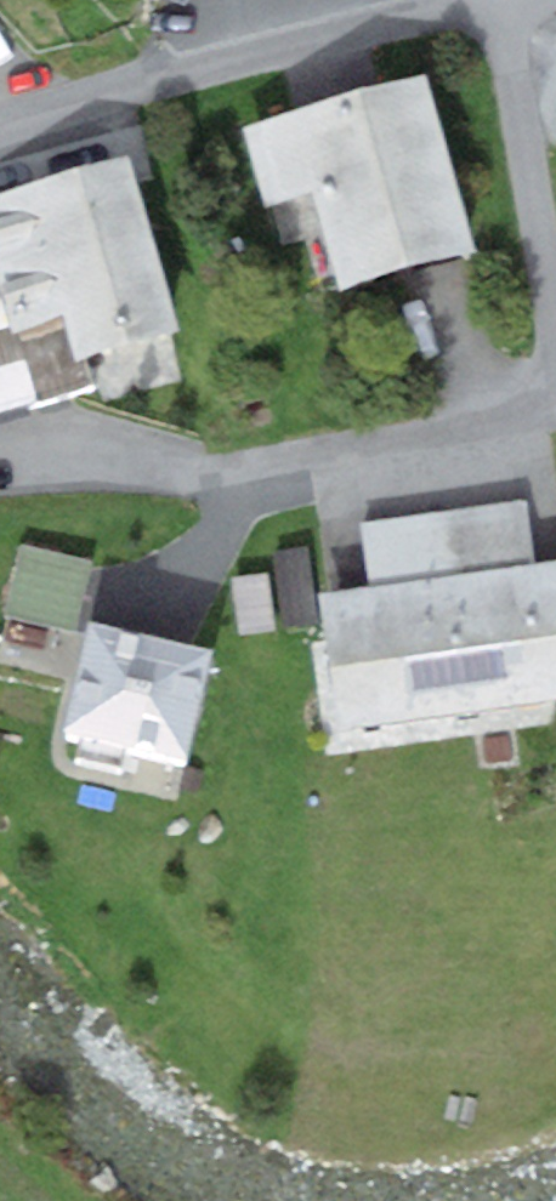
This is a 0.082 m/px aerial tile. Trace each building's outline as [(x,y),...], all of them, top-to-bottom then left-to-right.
[(479,250),(426,74),(239,130),(262,208),(311,193),(341,292),(479,250)] [(126,156),(0,194),(0,284),(15,332),(62,318),(75,361),(179,330),(126,156)] [(555,699),(555,561),(530,564),(521,501),(442,512),(469,711),(555,699)] [(338,729),(469,711),(442,512),(362,523),(371,586),(319,593),(338,729)] [(91,574),(15,559),(0,635),(0,650),(74,664),(91,574)] [(231,578),(236,645),(309,640),(304,573),(231,578)] [(210,651),(89,624),(65,732),(185,760),(210,651)]
